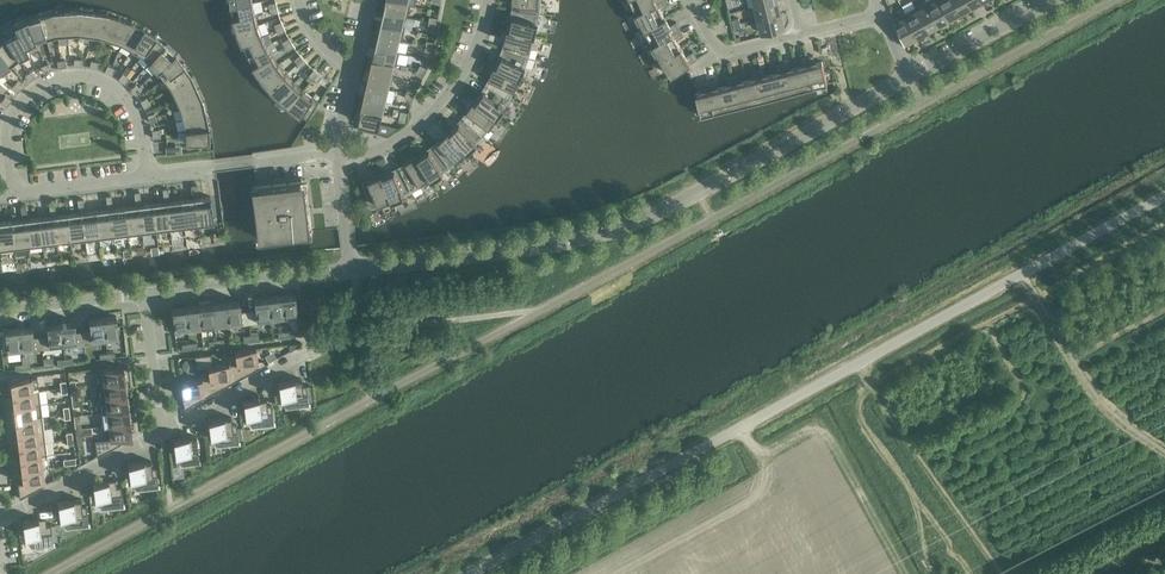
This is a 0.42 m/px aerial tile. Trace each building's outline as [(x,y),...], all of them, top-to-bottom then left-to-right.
[(408,4),(389,0),(387,0),(384,11),(407,17),(410,5),(408,4)] [(514,2),(514,9),(512,8),(512,9),(540,13),(538,12),(539,4),(541,4),(541,3),(542,0),(514,0),(514,2)] [(637,12),(662,0),(631,0),(637,12)] [(665,0),(662,0),(637,12),(645,28),(665,18),(661,9),(668,6),(665,0)] [(926,1),(939,24),(950,18),(940,0),(928,0),(926,1)] [(950,18),(961,12),(954,0),(940,0),(950,18)] [(961,12),(971,6),(968,0),(954,0),(961,12)] [(780,13),(777,1),(756,6),(751,7),(755,20),(759,19),(759,18),(780,13)] [(939,24),(926,1),(916,7),(929,30),(939,24)] [(255,13),(253,2),(232,6),(234,18),(255,13)] [(79,7),(79,10),(79,33),(90,35),(93,11),(93,9),(79,7)] [(929,30),(916,7),(905,12),(918,36),(929,30)] [(39,13),(39,15),(46,38),(57,35),(52,12),(53,12),(52,9),(39,13)] [(540,13),(512,9),(512,10),(513,10),(512,16),(511,20),(510,20),(509,24),(508,29),(535,35),(538,23),(539,22),(536,22),(538,13),(540,14),(540,13)] [(79,10),(66,11),(68,34),(79,33),(79,10)] [(66,11),(53,12),(52,12),(57,35),(68,34),(66,11)] [(93,11),(90,35),(101,36),(106,13),(93,11)] [(407,17),(384,11),(381,23),(404,28),(407,17)] [(918,36),(905,12),(894,18),(905,45),(906,44),(905,43),(918,36)] [(119,18),(106,13),(101,36),(111,40),(119,18)] [(259,24),(255,13),(234,18),(238,31),(259,24)] [(784,28),(780,13),(759,18),(759,19),(763,33),(763,31),(783,26),(783,28),(784,28)] [(39,15),(26,19),(35,41),(46,38),(39,15)] [(132,22),(119,18),(111,40),(122,44),(132,22)] [(669,26),(665,18),(645,28),(653,44),(680,29),(676,22),(669,26)] [(35,41),(26,19),(14,25),(17,32),(18,32),(25,46),(26,46),(35,41)] [(144,29),(132,22),(122,44),(131,49),(144,29)] [(404,28),(381,23),(379,35),(400,40),(402,40),(404,28)] [(263,36),(259,24),(238,31),(243,44),(263,36)] [(155,36),(144,29),(131,49),(141,55),(155,36)] [(535,35),(508,29),(506,33),(507,33),(506,37),(507,38),(506,41),(504,48),(503,47),(502,48),(530,57),(527,56),(530,48),(532,49),(532,48),(535,35)] [(684,36),(680,29),(653,44),(662,59),(681,48),(677,40),(684,36)] [(18,32),(17,32),(6,38),(19,58),(29,52),(26,46),(25,46),(18,32)] [(400,40),(379,35),(376,47),(397,52),(400,40)] [(165,45),(155,36),(141,55),(149,63),(165,45)] [(268,45),(263,36),(243,44),(248,55),(268,45)] [(6,38),(0,42),(0,52),(10,65),(19,58),(6,38)] [(292,42),(290,38),(283,42),(286,46),(292,42)] [(295,47),(292,42),(286,46),(289,51),(295,47)] [(167,43),(165,45),(149,63),(157,70),(175,54),(177,53),(167,43)] [(273,54),(268,45),(248,55),(254,66),(273,54)] [(399,52),(397,52),(376,47),(373,59),(394,64),(396,64),(399,52)] [(530,57),(502,48),(502,49),(504,49),(501,55),(499,59),(498,58),(497,62),(494,66),(520,78),(526,66),(524,65),(527,57),(529,58),(530,57)] [(686,55),(681,48),(662,59),(672,75),(698,58),(693,51),(686,55)] [(0,52),(0,70),(1,72),(10,65),(0,52)] [(175,54),(157,70),(164,79),(183,65),(175,54)] [(280,64),(273,54),(254,66),(262,77),(280,64)] [(304,59),(301,54),(295,60),(299,64),(304,59)] [(813,55),(807,57),(814,87),(828,83),(822,61),(815,63),(813,55)] [(814,87),(807,57),(801,58),(803,66),(796,68),(802,90),(814,87)] [(308,62),(304,59),(299,64),(302,67),(308,62)] [(394,64),(373,59),(370,71),(391,76),(394,64)] [(788,62),(782,63),(790,93),(802,90),(796,68),(790,69),(788,62)] [(790,93),(782,63),(776,65),(778,73),(772,74),(777,96),(790,93)] [(287,74),(280,64),(262,77),(271,88),(287,74)] [(420,64),(418,69),(425,73),(427,68),(420,64)] [(191,76),(183,65),(164,79),(171,88),(191,76)] [(520,78),(494,66),(492,71),(493,71),(491,74),(492,75),(490,79),(487,84),(486,84),(511,99),(511,98),(509,97),(513,90),(515,91),(520,78)] [(763,68),(757,69),(765,99),(777,96),(772,74),(765,76),(763,68)] [(319,72),(315,69),(310,75),(314,78),(319,72)] [(425,73),(418,69),(416,74),(423,77),(425,73)] [(765,99),(757,69),(751,71),(753,79),(747,80),(752,102),(765,99)] [(391,76),(370,71),(367,84),(388,89),(391,76)] [(323,76),(319,72),(314,78),(318,82),(323,76)] [(295,82),(287,74),(271,88),(280,98),(295,82)] [(738,74),(732,76),(740,105),(752,102),(747,80),(740,82),(738,74)] [(193,75),(191,76),(171,88),(175,98),(199,87),(193,75)] [(740,105),(732,76),(726,77),(728,85),(722,87),(727,109),(740,105)] [(713,80),(707,82),(715,112),(727,109),(722,87),(715,88),(713,80)] [(304,90),(295,82),(280,98),(291,107),(304,90)] [(715,112),(707,82),(701,84),(703,91),(696,93),(701,115),(715,112)] [(388,89),(367,84),(365,96),(386,101),(388,89)] [(511,99),(486,84),(485,85),(487,86),(483,91),(481,94),(480,94),(478,97),(477,97),(474,101),(498,117),(506,106),(504,105),(508,98),(510,99),(511,99)] [(205,100),(199,87),(175,98),(180,108),(202,101),(205,100)] [(314,97),(304,90),(291,107),(302,115),(309,120),(320,101),(314,97)] [(386,101),(365,96),(362,109),(383,114),(386,101)] [(202,101),(180,108),(182,119),(205,114),(202,101)] [(498,117),(474,101),(472,105),(469,108),(470,109),(468,112),(464,117),(463,116),(463,117),(484,136),(485,135),(483,134),(488,127),(490,128),(498,117)] [(383,114),(362,109),(359,122),(371,125),(371,127),(377,129),(377,126),(380,127),(383,114)] [(208,127),(205,114),(182,119),(185,130),(208,127)] [(484,136),(463,117),(462,117),(463,118),(459,123),(456,126),(455,125),(452,128),(448,131),(468,152),(478,142),(476,140),(482,134),(484,136)] [(209,141),(208,127),(185,130),(185,142),(209,141)] [(468,152),(448,131),(445,134),(445,135),(442,137),(443,138),(440,141),(435,145),(434,144),(434,145),(451,167),(452,167),(450,165),(457,159),(458,161),(468,152)] [(451,167),(434,145),(433,145),(434,146),(429,150),(425,152),(425,151),(421,153),(417,156),(433,180),(444,172),(443,170),(450,165),(451,167)] [(433,180),(417,156),(413,158),(413,159),(410,161),(410,162),(407,164),(401,167),(401,166),(400,166),(413,192),(414,191),(413,189),(420,185),(421,187),(433,180)] [(413,192),(400,166),(399,167),(400,168),(394,171),(390,172),(390,171),(386,172),(382,174),(392,201),(405,195),(404,193),(412,190),(413,192)] [(392,201),(382,174),(377,176),(373,178),(374,179),(370,180),(364,182),(364,181),(362,182),(371,209),(372,209),(371,206),(379,203),(380,206),(392,201)] [(311,228),(306,181),(254,188),(260,233),(265,232),(265,238),(306,233),(306,228),(311,228)] [(198,198),(197,191),(192,192),(192,198),(195,198),(198,222),(213,220),(210,196),(198,198)] [(170,201),(169,195),(163,196),(164,202),(167,201),(170,230),(185,228),(181,200),(170,201)] [(141,205),(140,198),(135,199),(136,205),(138,205),(141,229),(142,233),(156,232),(153,203),(141,205)] [(195,198),(192,198),(181,200),(185,228),(199,226),(198,222),(195,198)] [(167,201),(164,202),(153,203),(156,232),(170,230),(167,201)] [(113,208),(112,202),(106,203),(107,209),(110,208),(113,232),(127,230),(124,207),(113,208)] [(84,212),(84,205),(78,206),(79,212),(82,212),(85,240),(99,239),(99,234),(96,210),(84,212)] [(138,205),(136,205),(124,207),(127,230),(141,229),(138,205)] [(110,208),(107,209),(96,210),(99,234),(113,232),(110,208)] [(56,215),(55,209),(50,210),(50,216),(53,215),(57,244),(71,242),(67,214),(56,215)] [(28,219),(27,212),(21,213),(22,219),(25,219),(28,243),(28,247),(43,246),(39,217),(28,219)] [(82,212),(79,212),(67,214),(71,242),(85,240),(82,212)] [(53,215),(50,216),(39,217),(43,246),(57,244),(53,215)] [(25,219),(22,219),(11,221),(14,244),(28,243),(25,219)] [(14,244),(11,221),(0,222),(0,246),(14,244)] [(284,317),(284,320),(298,318),(295,294),(281,295),(284,317)] [(270,318),(284,317),(281,295),(268,297),(270,318)] [(255,310),(248,311),(250,324),(258,323),(258,320),(270,318),(268,297),(254,299),(255,310)] [(228,327),(250,324),(248,311),(241,312),(239,300),(225,302),(228,327)] [(212,304),(215,325),(215,328),(228,327),(225,302),(212,304)] [(201,327),(215,325),(212,304),(198,306),(201,327)] [(185,307),(188,329),(201,327),(198,306),(185,307)] [(175,333),(188,332),(188,329),(185,307),(172,309),(175,333)] [(119,340),(116,316),(103,317),(105,339),(105,342),(119,340)] [(103,317),(89,319),(90,330),(83,331),(85,344),(93,343),(93,340),(105,339),(103,317)] [(76,332),(74,321),(60,323),(63,347),(85,344),(83,331),(76,332)] [(60,323),(46,324),(48,336),(41,337),(42,350),(63,347),(60,323)] [(33,337),(32,326),(18,328),(21,349),(33,348),(34,351),(42,350),(41,337),(33,337)] [(18,328),(5,330),(8,354),(21,352),(21,349),(18,328)] [(301,343),(289,344),(290,351),(301,345),(301,343)] [(258,368),(256,348),(234,351),(236,363),(238,377),(238,379),(258,368)] [(212,366),(211,354),(195,356),(196,368),(208,367),(209,378),(211,393),(211,394),(231,383),(231,378),(238,377),(236,363),(212,366)] [(128,367),(121,367),(96,371),(98,384),(103,384),(103,383),(126,380),(126,381),(130,381),(128,367)] [(37,377),(18,380),(5,381),(7,395),(12,395),(12,394),(33,391),(33,392),(39,391),(37,377)] [(209,378),(181,382),(184,409),(204,398),(204,394),(211,393),(209,378)] [(278,382),(279,394),(280,393),(280,397),(284,397),(285,397),(287,407),(309,405),(307,386),(302,386),(301,379),(278,382)] [(103,383),(103,384),(98,384),(99,398),(127,395),(127,391),(126,391),(126,389),(127,389),(126,381),(126,380),(103,383)] [(41,404),(39,391),(33,392),(33,391),(12,394),(12,395),(13,400),(12,400),(13,407),(35,404),(35,405),(41,404)] [(128,403),(127,395),(99,398),(101,412),(129,409),(129,405),(128,406),(128,403)] [(243,401),(244,413),(245,413),(245,416),(249,416),(250,416),(251,427),(274,424),(272,405),(267,405),(266,398),(243,401)] [(36,416),(35,405),(35,404),(13,407),(13,410),(14,410),(14,413),(13,413),(14,420),(36,417),(36,416)] [(130,417),(129,409),(101,412),(103,427),(109,426),(131,423),(131,422),(130,423),(129,417),(130,417)] [(42,416),(36,416),(36,417),(14,420),(15,423),(16,425),(15,425),(16,432),(44,429),(42,416)] [(208,420),(209,432),(210,432),(210,435),(214,435),(215,435),(216,446),(239,443),(237,424),(232,425),(231,417),(208,420)] [(132,437),(131,423),(109,426),(110,438),(94,440),(97,457),(120,443),(120,439),(132,437)] [(45,442),(44,429),(16,432),(16,436),(17,435),(17,438),(16,438),(17,445),(45,442)] [(173,439),(174,451),(175,451),(175,455),(179,454),(180,454),(181,465),(204,462),(201,443),(197,444),(196,436),(173,439)] [(47,455),(45,442),(17,445),(18,448),(19,448),(19,451),(18,451),(19,458),(41,455),(41,456),(47,455)] [(43,468),(41,456),(41,455),(19,458),(19,461),(20,461),(20,464),(21,471),(43,468)] [(128,464),(129,476),(130,479),(134,479),(135,479),(136,490),(159,487),(156,468),(152,468),(151,461),(128,464)] [(45,485),(43,468),(21,471),(21,474),(22,474),(23,483),(18,483),(20,499),(45,485)] [(93,483),(94,495),(95,498),(98,498),(99,498),(100,498),(101,509),(119,506),(116,480),(93,483)] [(58,502),(59,514),(60,517),(63,517),(65,517),(66,528),(89,525),(86,506),(82,507),(81,499),(58,502)] [(23,521),(24,533),(25,537),(28,536),(30,536),(31,547),(49,545),(46,518),(23,521)]
